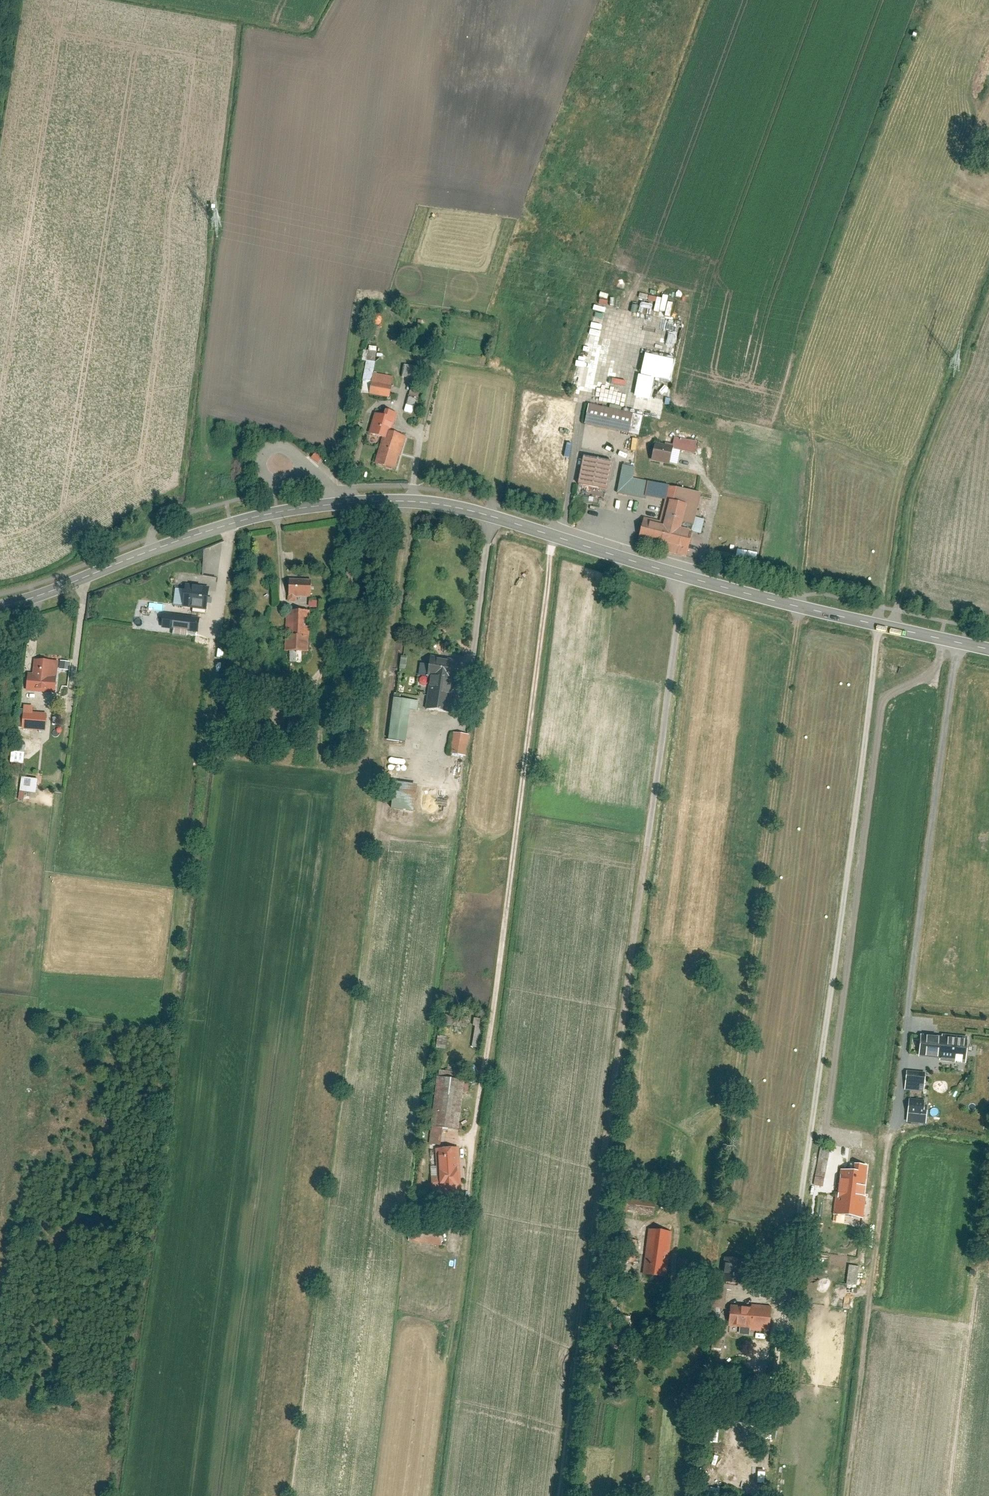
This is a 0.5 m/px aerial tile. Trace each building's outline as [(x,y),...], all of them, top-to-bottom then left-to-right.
[(671,380),(675,359),(644,353),(635,396),(650,399),(654,377),(671,380)] [(380,356),(370,355),(366,393),(391,395),(392,381),(378,379),(380,359),(380,356)] [(421,364),(409,363),(408,375),(419,376),(421,364)] [(404,411),(411,413),(418,388),(412,386),(408,400),(404,411)] [(589,404),(585,424),(630,433),(634,413),(589,404)] [(374,443),(383,446),(378,465),(391,469),(400,439),(392,437),(394,430),(379,425),(374,442),(374,443)] [(676,447),(676,448),(698,451),(699,443),(677,439),(676,447)] [(655,443),(652,461),(673,464),(676,448),(676,447),(655,443)] [(316,452),(311,457),(317,464),(323,458),(316,452)] [(585,455),(579,484),(606,490),(612,461),(585,455)] [(622,464),(617,493),(646,498),(649,482),(633,479),(635,466),(622,464)] [(642,517),(638,536),(687,548),(700,493),(668,486),(660,521),(642,517)] [(736,549),(735,559),(756,562),(757,552),(736,549)] [(288,581),(288,600),(311,600),(312,582),(288,581)] [(185,588),(182,610),(206,614),(209,592),(185,588)] [(310,602),(309,610),(321,611),(321,602),(310,602)] [(165,616),(164,627),(198,631),(199,620),(165,616)] [(285,616),(285,654),(308,655),(309,616),(285,616)] [(291,656),(290,664),(304,665),(304,657),(291,656)] [(459,660),(431,656),(429,665),(428,677),(427,678),(430,679),(426,710),(450,713),(454,684),(456,684),(459,660)] [(59,661),(58,669),(70,669),(70,661),(59,661)] [(40,692),(41,682),(55,683),(57,663),(34,662),(32,679),(25,678),(24,691),(40,692)] [(418,676),(428,677),(429,665),(420,663),(418,676)] [(419,701),(393,698),(388,740),(406,742),(410,710),(418,711),(419,701)] [(33,709),(24,708),(22,732),(46,733),(47,716),(33,715),(33,709)] [(469,735),(453,732),(448,754),(464,757),(469,735)] [(24,766),(24,742),(11,742),(11,766),(24,766)] [(39,789),(40,779),(21,776),(20,787),(39,789)] [(417,785),(395,782),(391,809),(414,812),(417,785)] [(476,1018),(471,1046),(478,1047),(483,1019),(476,1018)] [(940,1037),(919,1036),(917,1058),(938,1060),(938,1062),(964,1064),(966,1038),(940,1036),(940,1037)] [(924,1073),(905,1072),(903,1091),(923,1093),(924,1073)] [(466,1079),(438,1075),(431,1124),(460,1128),(466,1079)] [(923,1101),(907,1100),(906,1117),(925,1119),(926,1106),(923,1106),(923,1101)] [(459,1146),(436,1147),(439,1196),(461,1195),(459,1146)] [(831,1149),(822,1147),(814,1185),(823,1187),(831,1149)] [(866,1197),(864,1197),(868,1165),(851,1163),(850,1169),(840,1168),(834,1215),(864,1218),(866,1197)] [(408,1242),(442,1245),(443,1228),(410,1225),(408,1242)] [(666,1277),(673,1231),(649,1228),(642,1273),(666,1277)] [(748,1262),(725,1259),(721,1284),(745,1287),(748,1262)] [(848,1265),(846,1284),(856,1285),(859,1266),(848,1265)] [(752,1309),(731,1306),(729,1327),(750,1329),(749,1331),(769,1333),(772,1307),(753,1305),(752,1309)]
